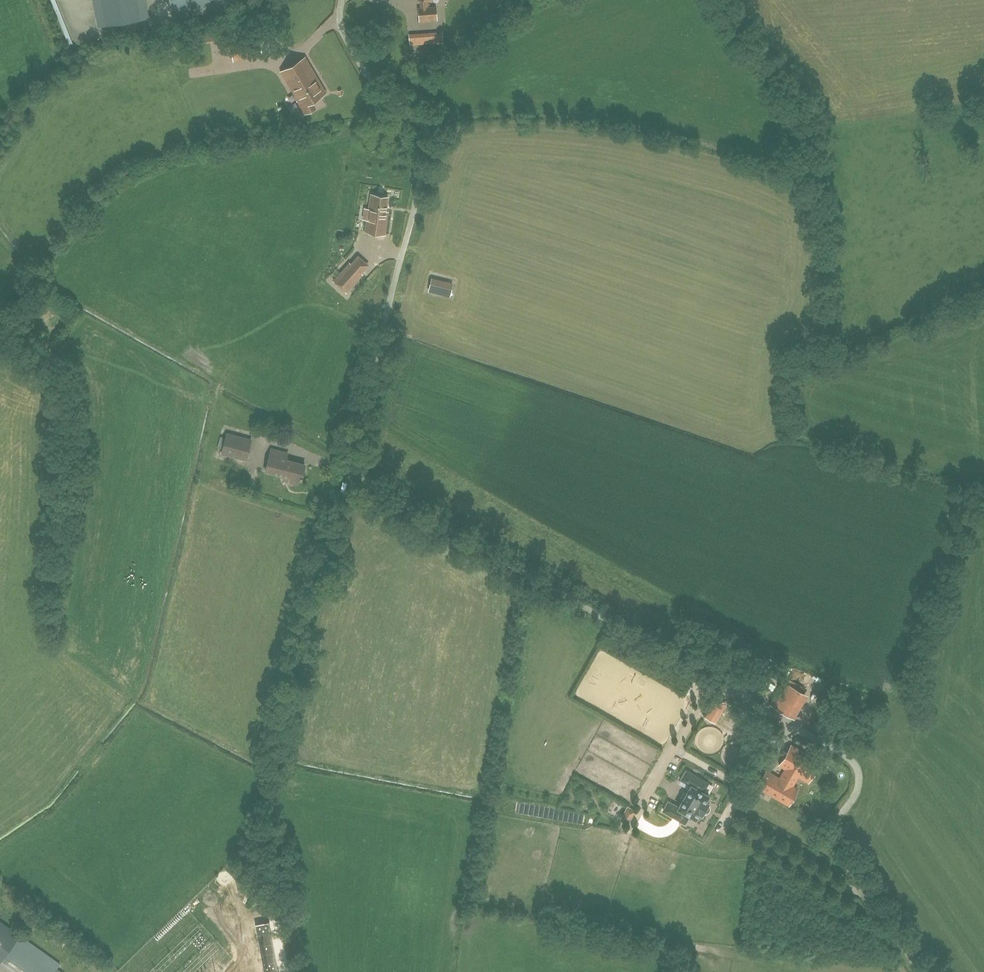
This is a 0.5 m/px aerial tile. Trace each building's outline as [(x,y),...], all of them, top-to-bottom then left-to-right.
[(144,0),(95,0),(99,26),(147,18),(144,0)] [(243,0),(171,0),(173,12),(191,9),(192,15),(223,10),(222,3),(243,0)] [(421,0),(422,8),(418,8),(419,21),(437,19),(436,7),(428,8),(428,2),(429,0),(421,0)] [(422,43),(434,42),(433,32),(421,33),(422,43)] [(305,57),(290,66),(281,71),(294,93),(298,101),(303,113),(315,108),(312,101),(326,92),(317,78),(316,79),(314,75),(315,74),(305,57)] [(371,194),(369,209),(370,209),(368,219),(367,219),(365,231),(385,234),(388,212),(386,211),(388,197),(371,194)] [(358,256),(351,264),(350,263),(334,281),(347,292),(363,274),(361,273),(368,265),(358,256)] [(452,285),(432,280),(429,291),(450,296),(452,285)] [(251,440),(227,434),(222,453),(246,459),(251,440)] [(302,478),(302,477),(303,476),(304,475),(305,474),(305,473),(305,472),(306,471),(305,470),(305,469),(305,468),(304,467),(304,464),(287,460),(289,453),(271,449),(265,471),(290,477),(289,479),(289,481),(290,482),(291,484),(292,484),(294,484),(295,484),(297,483),(297,481),(298,479),(300,480),(301,478),(302,478)] [(769,705),(787,714),(800,691),(782,681),(769,705)] [(726,700),(725,700),(714,703),(706,717),(713,720),(719,709),(721,709),(726,700)] [(815,722),(820,716),(814,712),(810,718),(815,722)] [(779,765),(785,768),(780,778),(766,770),(757,786),(789,805),(799,789),(793,785),(798,776),(808,782),(820,761),(791,744),(779,765)] [(684,823),(685,822),(688,821),(691,816),(696,819),(700,813),(703,815),(709,803),(706,801),(709,795),(704,792),(707,787),(706,784),(707,783),(686,772),(681,781),(691,786),(679,808),(669,802),(664,812),(684,823)] [(620,818),(629,823),(635,810),(627,805),(620,818)] [(264,971),(278,969),(269,921),(255,924),(264,971)] [(60,965),(0,922),(0,971),(55,971),(60,965)]
